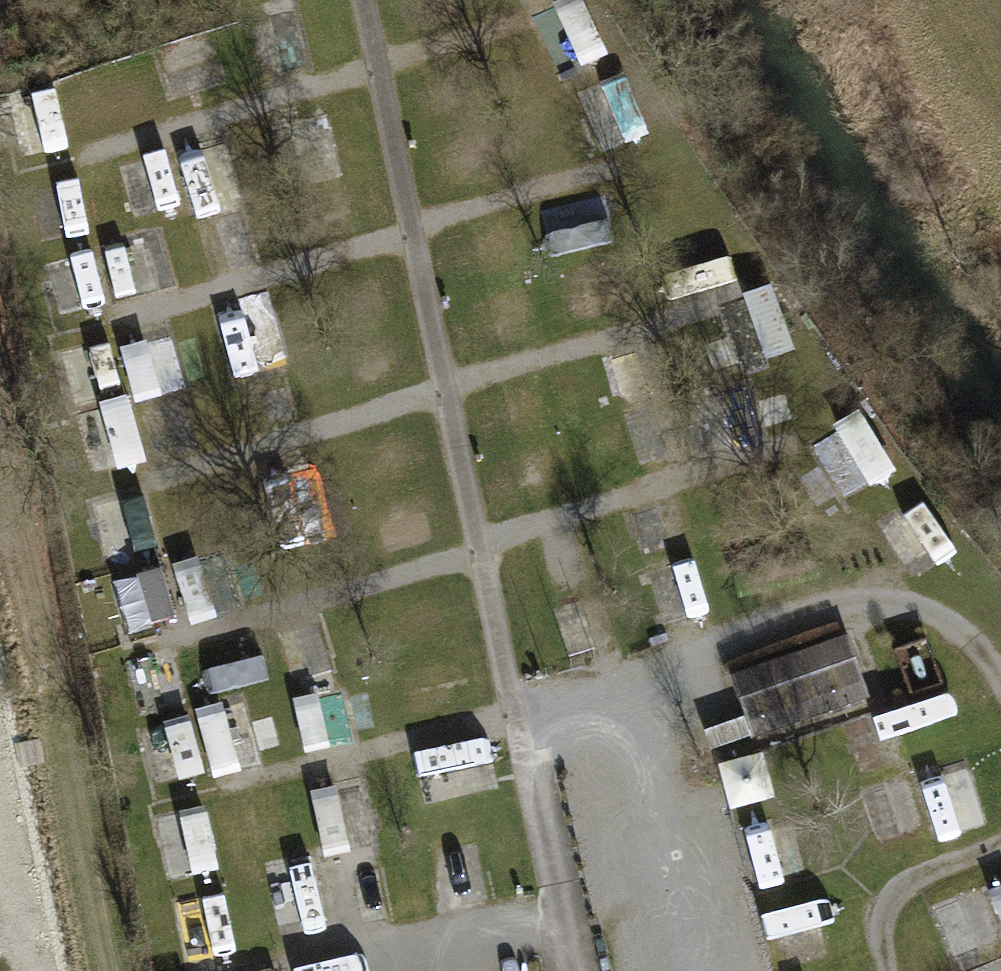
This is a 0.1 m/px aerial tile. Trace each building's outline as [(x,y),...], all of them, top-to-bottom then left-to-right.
[(10,111),(25,164),(74,150),(58,97),(10,111)] [(45,249),(244,204),(229,140),(31,185),(45,249)] [(555,240),(607,232),(602,202),(550,211),(555,240)] [(149,245),(110,252),(119,299),(158,292),(149,245)] [(113,554),(156,540),(143,499),(100,513),(113,554)] [(117,587),(131,634),(176,621),(162,574),(117,587)] [(846,632),(733,674),(756,739),(870,697),(846,632)] [(326,857),(386,844),(373,786),(313,799),(326,857)] [(173,884),(222,871),(205,811),(157,824),(173,884)] [(225,895),(177,906),(190,962),(237,951),(225,895)]
